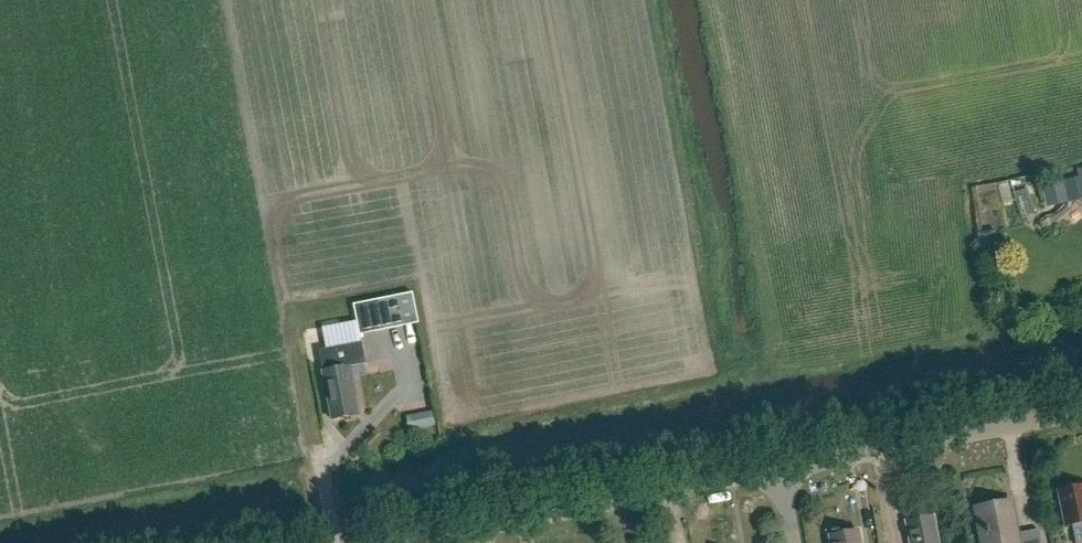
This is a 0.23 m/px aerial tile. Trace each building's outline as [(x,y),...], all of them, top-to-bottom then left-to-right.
[(1079,172),(1036,183),(1041,205),(1081,196),(1081,184),(1079,172)] [(358,333),(400,325),(394,296),(352,305),(358,333)] [(332,421),(359,416),(350,368),(366,364),(362,344),(320,352),(324,372),(323,372),(332,421)] [(1059,493),(1065,527),(1072,526),(1075,542),(1081,542),(1081,489),(1059,493)] [(1011,502),(976,509),(983,542),(1041,542),(1039,531),(1017,535),(1011,502)] [(933,517),(906,523),(910,542),(938,542),(933,517)] [(859,532),(845,534),(843,532),(835,534),(834,536),(830,537),(831,542),(861,542),(859,532)]
